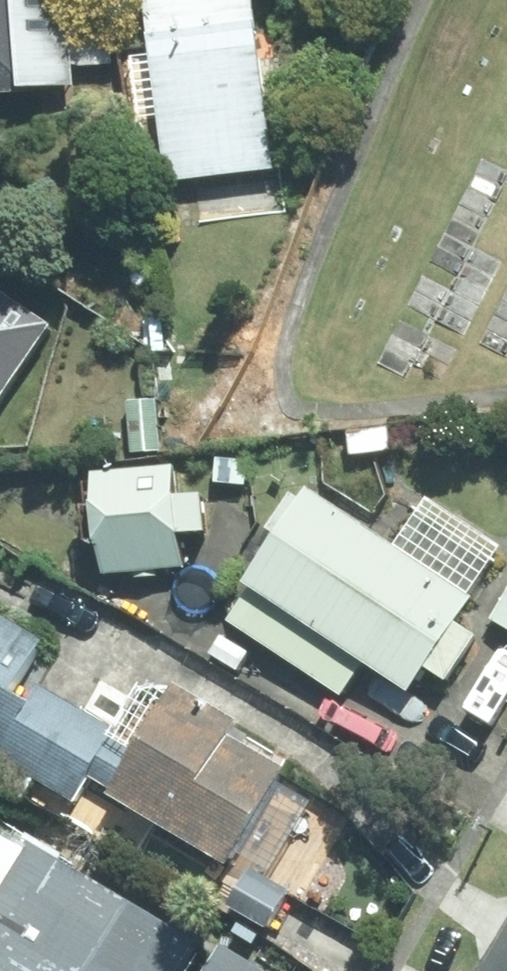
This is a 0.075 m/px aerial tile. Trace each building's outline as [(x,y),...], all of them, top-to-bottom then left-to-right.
[(38,95),(38,92),(79,89),(74,0),(0,0),(0,97),(38,95)] [(256,0),(147,0),(170,180),(277,168),(256,0)] [(0,288),(0,326),(17,300),(0,288)] [(127,454),(160,451),(156,425),(124,429),(127,454)] [(396,433),(356,438),(358,462),(398,456),(396,433)] [(192,571),(181,467),(101,475),(112,578),(192,571)] [(481,600),(319,495),(313,505),(302,498),(279,534),(290,542),(234,625),(349,698),(371,664),(419,696),(435,672),(456,685),(490,633),(469,619),(481,600)] [(497,621),(506,627),(506,604),(497,621)] [(230,868),(289,770),(230,734),(237,721),(176,685),(139,746),(35,684),(26,700),(15,693),(47,641),(0,613),(0,745),(5,748),(0,757),(0,759),(74,803),(90,776),(116,793),(113,797),(230,868)] [(0,830),(0,970),(184,970),(200,944),(43,851),(42,855),(0,830)] [(290,898),(251,875),(233,908),(272,931),(290,898)] [(225,946),(210,970),(267,970),(225,946)]
